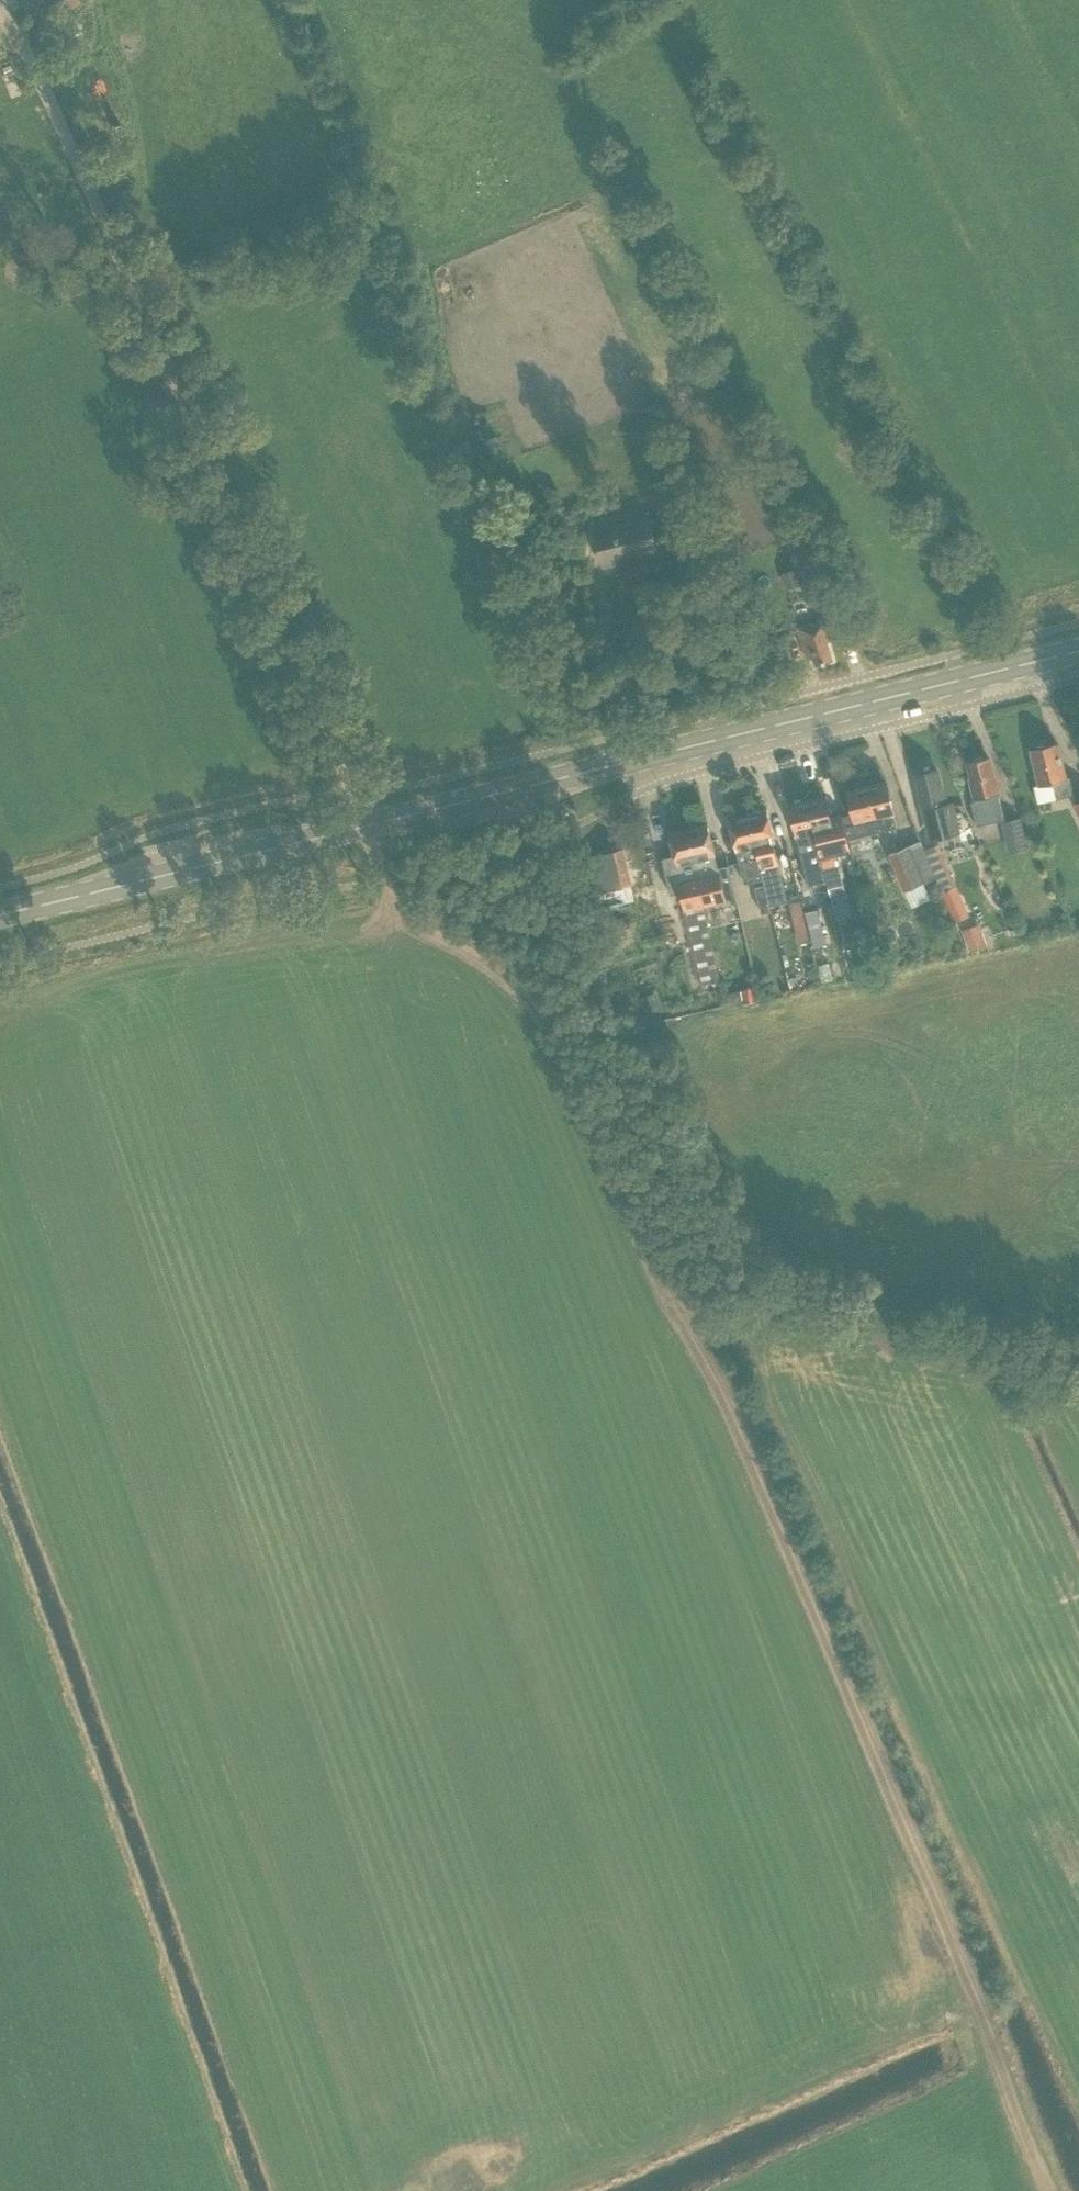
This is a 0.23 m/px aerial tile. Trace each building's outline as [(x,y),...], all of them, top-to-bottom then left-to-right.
[(658,552),(649,516),(595,530),(604,566),(658,552)] [(794,568),(781,572),(786,588),(799,584),(794,568)] [(828,619),(798,628),(808,660),(813,658),(816,665),(833,660),(826,636),(832,634),(828,619)] [(1066,778),(1058,743),(1046,746),(1043,745),(1037,746),(1036,749),(1031,750),(1039,785),(1053,782),(1057,799),(1074,795),(1070,777),(1066,778)] [(994,780),(989,757),(969,762),(973,779),(970,780),(975,801),(971,802),(977,826),(1004,819),(998,793),(999,793),(996,780),(994,780)] [(943,792),(938,769),(917,774),(922,792),(919,792),(923,809),(927,808),(934,836),(959,830),(952,801),(948,802),(945,792),(943,792)] [(853,814),(843,816),(848,840),(851,854),(875,849),(872,835),(871,833),(897,827),(894,813),(886,781),(848,790),(853,814)] [(807,800),(826,876),(827,880),(831,896),(847,892),(832,828),(834,827),(827,795),(807,800)] [(808,885),(827,880),(826,876),(807,800),(788,804),(808,885)] [(767,809),(749,813),(764,879),(765,884),(768,896),(785,892),(773,841),(775,841),(767,809)] [(749,813),(729,818),(737,850),(745,884),(764,879),(749,813)] [(1002,822),(1010,853),(1029,848),(1022,817),(1002,822)] [(688,827),(706,906),(736,899),(728,866),(717,869),(714,855),(715,855),(707,823),(688,827)] [(685,911),(706,906),(688,827),(669,832),(675,856),(662,859),(671,895),(681,893),(685,911)] [(924,882),(908,846),(890,854),(906,890),(924,882)] [(765,884),(756,887),(762,913),(771,911),(768,896),(767,890),(765,884)] [(800,901),(789,903),(799,943),(810,941),(800,901)] [(818,909),(805,913),(814,947),(826,944),(818,909)] [(645,967),(633,971),(639,987),(651,983),(645,967)] [(756,988),(728,994),(731,1007),(759,1000),(756,988)]
